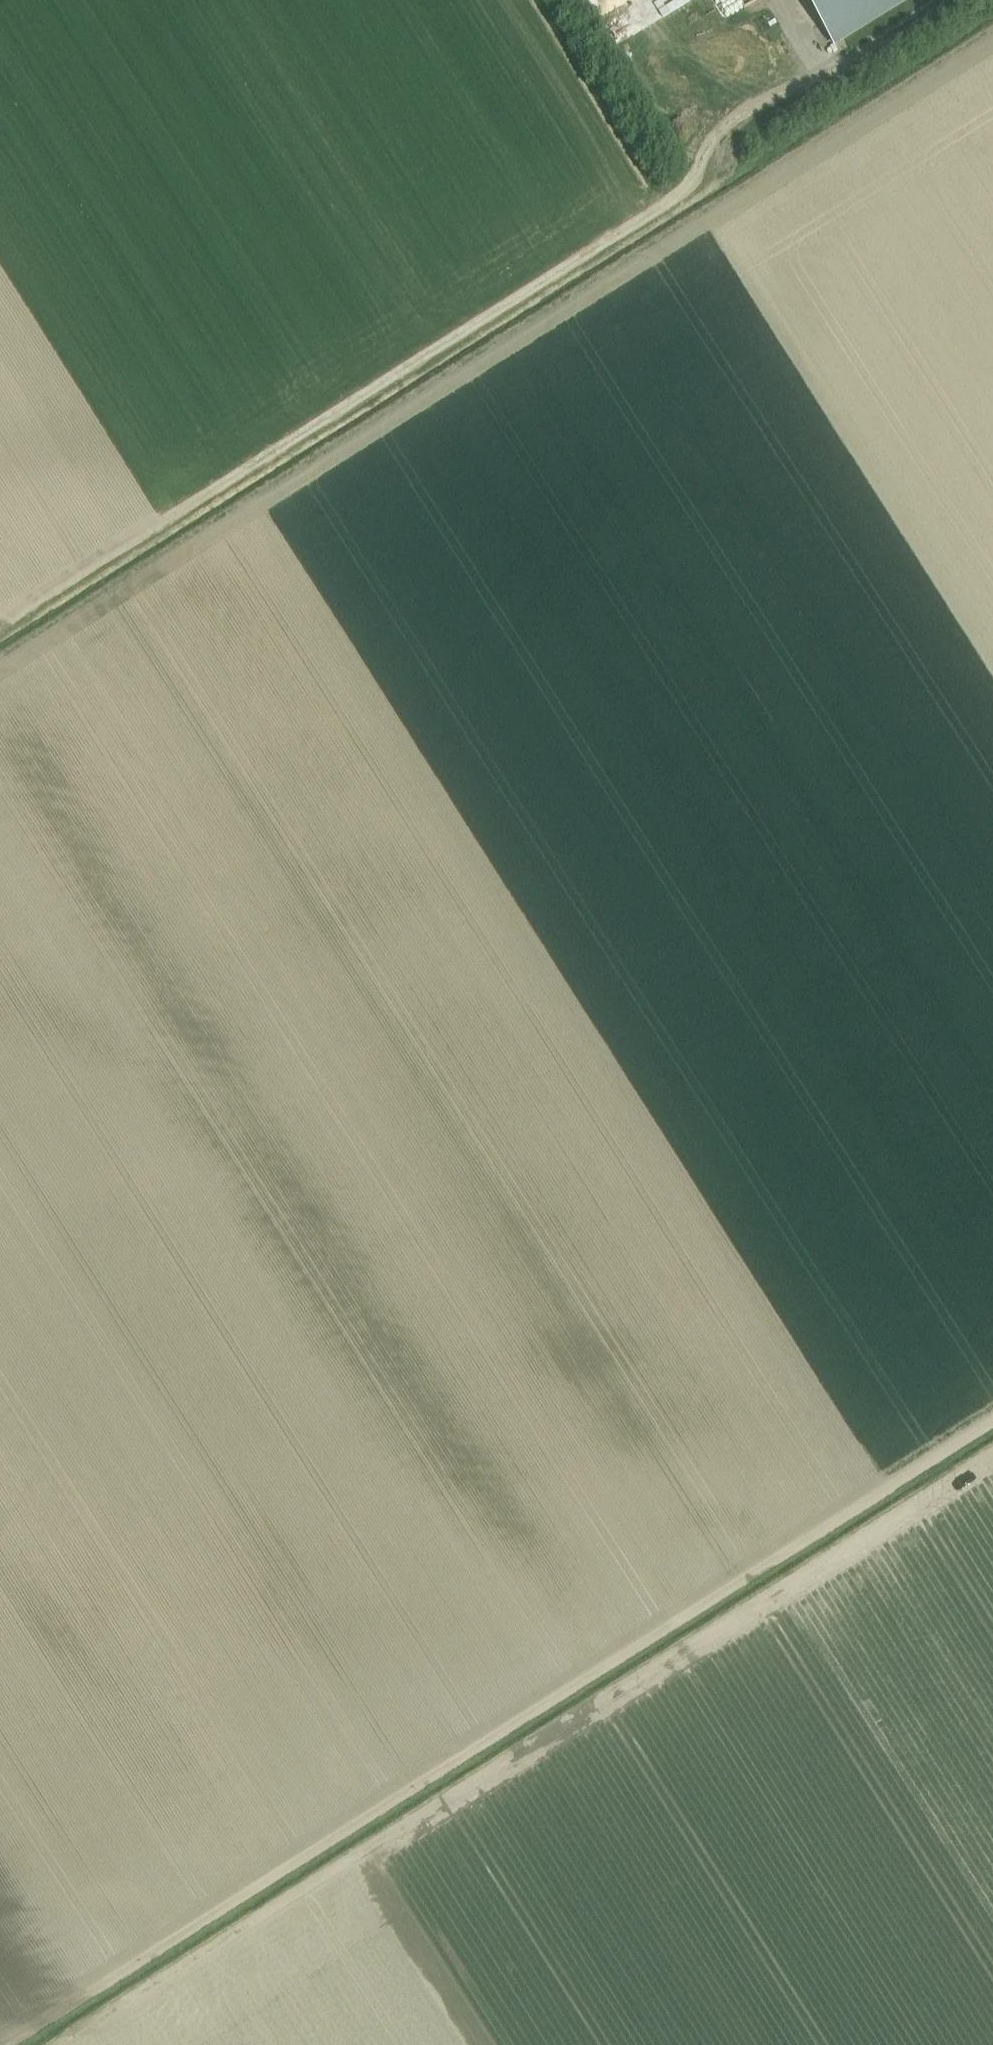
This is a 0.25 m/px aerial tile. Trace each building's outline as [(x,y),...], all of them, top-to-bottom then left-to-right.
[(833,43),(901,0),(806,0),(833,43)]
